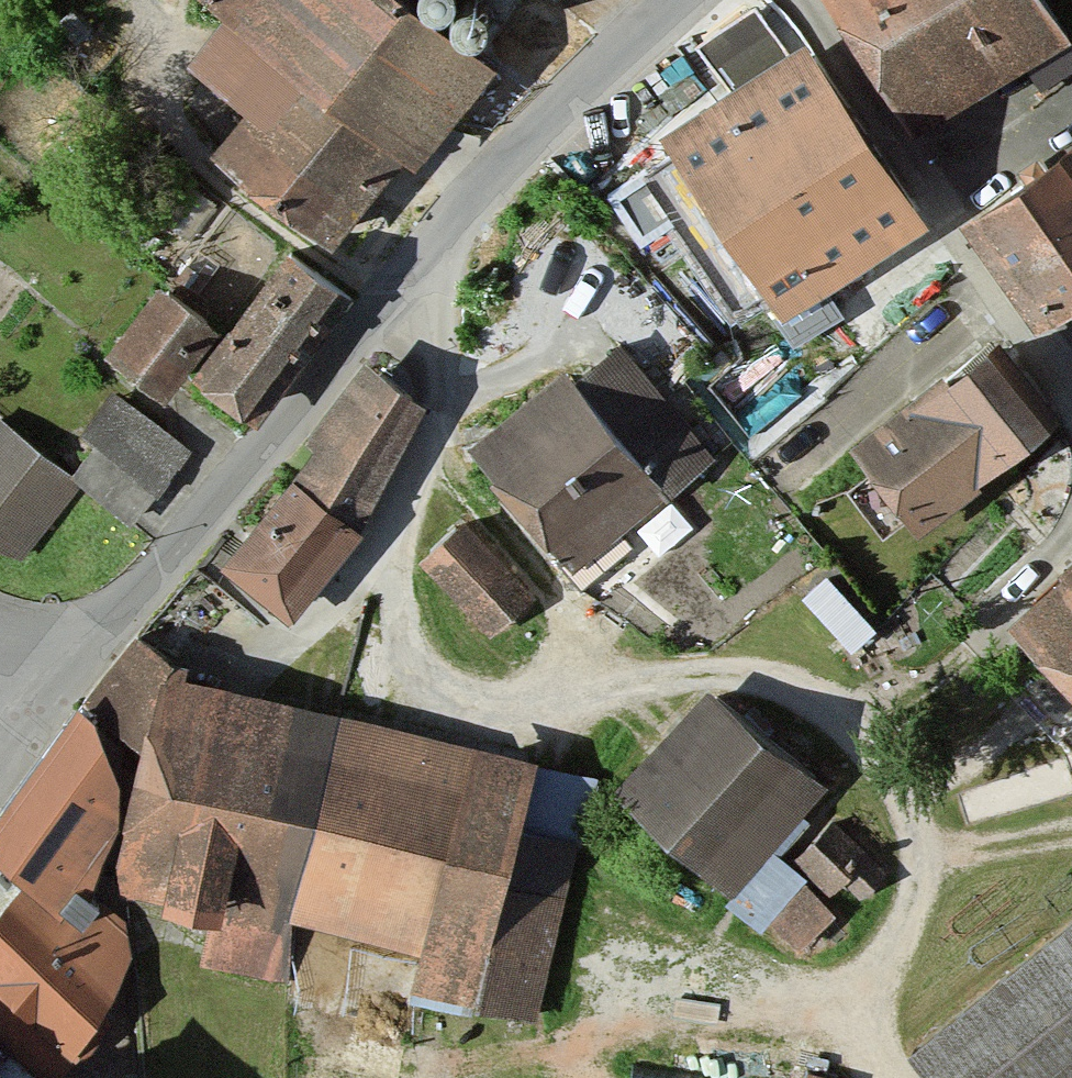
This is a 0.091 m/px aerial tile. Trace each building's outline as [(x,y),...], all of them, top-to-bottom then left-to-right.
[(203,1),(228,26),(410,166),(428,181),(507,82),(404,0),(204,0),(203,1)] [(921,143),(1071,52),(1071,51),(1041,0),(834,0),(921,143)] [(410,166),(228,26),(189,77),(247,121),(217,160),(342,255),(410,166)] [(818,59),(669,146),(777,329),(926,242),(818,59)] [(987,239),(1067,341),(1071,337),(1071,172),(987,239)] [(347,304),(291,261),(193,389),(249,432),(347,304)] [(213,338),(155,297),(101,374),(159,414),(213,338)] [(621,348),(478,463),(577,585),(720,471),(621,348)] [(1002,348),(858,450),(923,542),(1067,440),(1002,348)] [(374,381),(300,493),(353,528),(427,416),(374,381)] [(185,451),(116,406),(64,487),(133,531),(185,451)] [(64,487),(0,437),(0,562),(31,573),(64,487)] [(300,493),(232,578),(298,634),(372,548),(353,528),(300,493)] [(538,609),(465,529),(425,566),(498,645),(538,609)] [(1011,635),(1071,702),(1071,579),(1011,635)] [(179,673),(139,647),(84,716),(157,765),(179,673)] [(602,775),(179,673),(157,765),(125,896),(185,910),(179,936),(205,942),(199,968),(278,987),(292,930),(424,963),(413,1005),(538,1035),(602,775)] [(828,798),(712,696),(620,800),(737,902),(828,798)] [(55,766),(0,840),(0,878),(25,894),(72,925),(86,897),(124,819),(55,766)] [(86,897),(72,925),(25,894),(0,929),(0,999),(74,1068),(109,1036),(131,944),(86,897)] [(917,1069),(924,1077),(1071,1077),(1071,944),(917,1069)] [(0,1049),(0,1077),(34,1077),(0,1049)]
